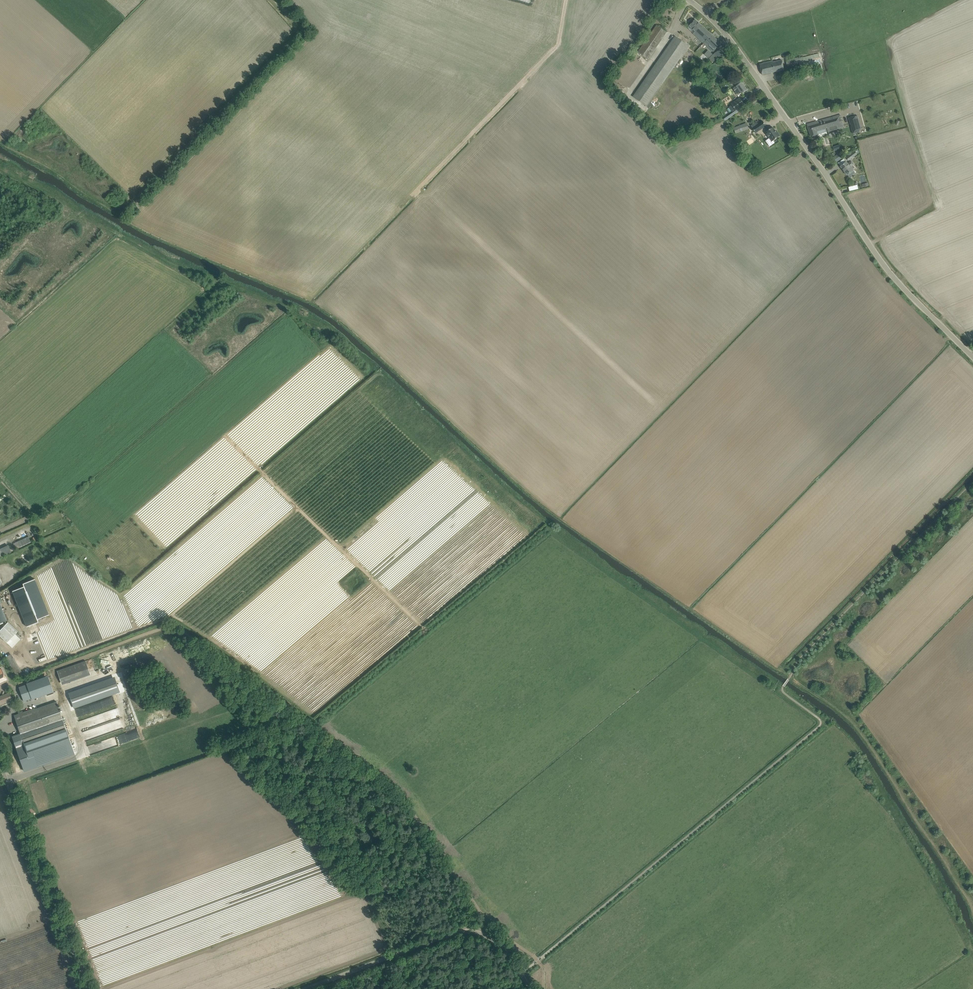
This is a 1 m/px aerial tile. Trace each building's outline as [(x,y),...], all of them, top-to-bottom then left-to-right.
[(695,19),(689,26),(696,32),(694,34),(713,51),(718,47),(721,43),(695,19)] [(657,26),(654,30),(638,52),(648,59),(667,32),(657,26)] [(647,107),(689,46),(675,36),(633,97),(647,107)] [(786,60),(787,67),(799,64),(800,68),(821,63),(818,53),(804,57),(804,56),(797,58),(786,60)] [(713,55),(710,58),(712,62),(718,59),(715,54),(713,55)] [(760,64),(762,75),(767,73),(784,70),(782,60),(775,62),(774,60),(764,63),(760,64)] [(742,82),(738,85),(737,86),(733,89),(738,95),(741,93),(742,93),(747,90),(742,82)] [(732,104),(736,110),(744,105),(740,98),(732,104)] [(825,129),(827,129),(828,132),(830,131),(830,130),(837,128),(838,128),(838,129),(844,127),(842,121),(841,121),(841,119),(841,118),(840,115),(825,119),(807,124),(811,137),(817,135),(826,132),(825,129)] [(858,115),(849,118),(850,124),(851,124),(852,126),(851,127),(853,133),(856,132),(856,130),(859,129),(861,128),(858,115)] [(753,128),(756,133),(766,126),(763,121),(753,128)] [(736,133),(748,129),(746,123),(734,128),(736,133)] [(775,131),(773,128),(765,133),(770,139),(771,138),(773,141),(780,136),(777,132),(776,133),(776,132),(776,133),(775,131)] [(859,152),(857,149),(846,157),(848,161),(857,154),(859,152)] [(839,153),(833,158),(836,162),(842,158),(839,153)] [(841,166),(847,175),(854,170),(851,167),(854,165),(851,160),(847,163),(846,162),(841,166)] [(20,547),(31,542),(29,536),(18,542),(20,547)] [(36,620),(50,614),(35,579),(22,585),(23,587),(13,591),(27,627),(37,622),(36,620)] [(7,643),(18,631),(6,621),(8,620),(0,602),(0,636),(7,643)] [(30,654),(42,649),(41,646),(29,651),(30,654)] [(11,653),(6,657),(16,673),(21,670),(11,653)] [(90,672),(87,666),(86,661),(57,671),(59,676),(61,682),(90,672)] [(26,685),(18,688),(23,702),(31,700),(32,700),(53,693),(48,677),(26,684),(26,685)] [(0,696),(0,705),(12,700),(9,692),(0,696)] [(114,697),(88,704),(90,711),(116,704),(114,697)] [(21,734),(13,737),(25,771),(75,753),(64,722),(57,702),(35,710),(35,708),(19,714),(15,715),(21,734)] [(112,721),(120,718),(117,708),(108,711),(112,721)] [(28,790),(31,803),(37,801),(34,789),(28,790)]
